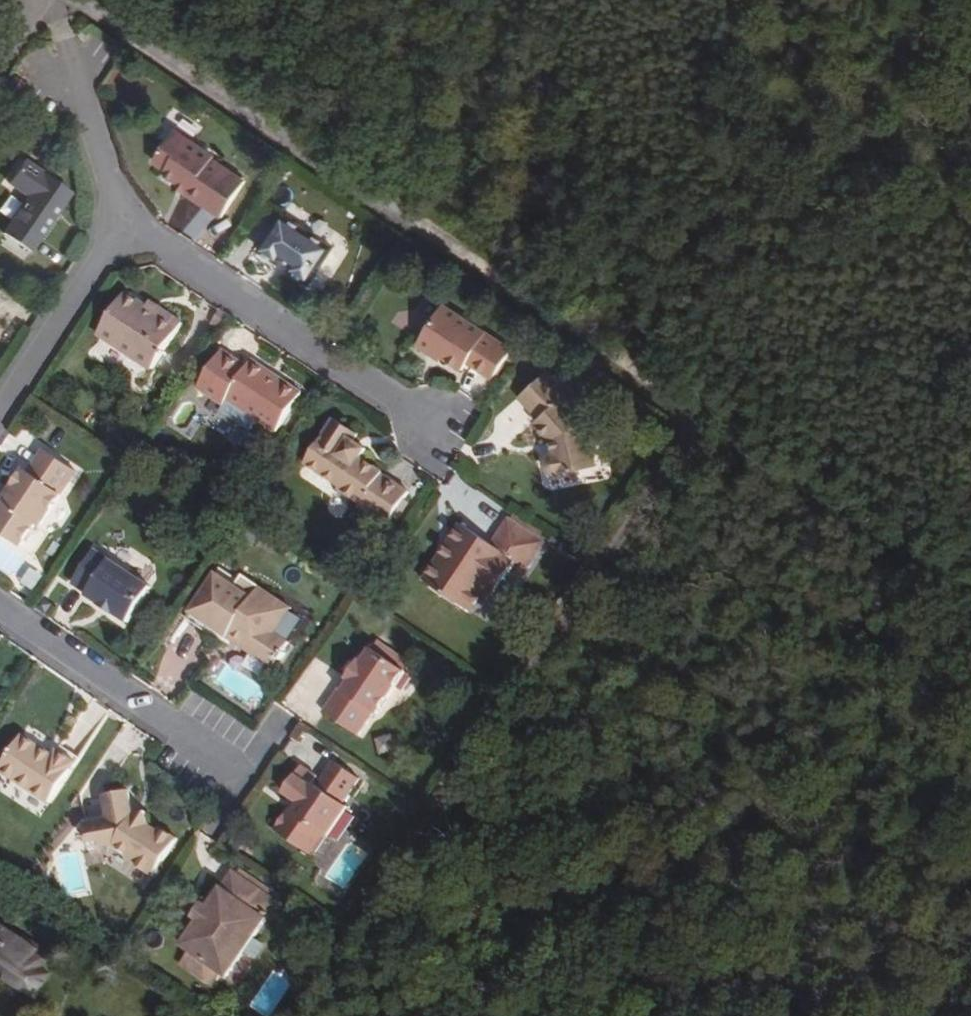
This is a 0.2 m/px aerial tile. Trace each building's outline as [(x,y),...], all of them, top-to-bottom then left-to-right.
[(184,155),(186,150),(149,125),(129,153),(140,162),(138,165),(163,185),(161,189),(195,211),(219,178),(184,155)] [(9,185),(0,199),(0,235),(10,242),(35,207),(31,204),(35,198),(39,201),(52,183),(4,150),(0,156),(0,179),(1,180),(3,177),(12,182),(9,185)] [(3,177),(1,180),(9,185),(12,182),(3,177)] [(31,204),(35,207),(39,201),(35,198),(31,204)] [(283,278),(309,241),(260,210),(236,247),(283,278)] [(104,290),(75,329),(128,366),(161,320),(137,303),(133,308),(104,290)] [(485,344),(419,299),(389,340),(404,351),(407,348),(437,366),(442,358),(465,372),(485,344)] [(283,389),(232,356),(229,360),(203,345),(178,383),(202,400),(207,394),(257,427),(283,389)] [(575,463),(565,421),(544,395),(546,392),(523,366),(496,392),(515,413),(511,417),(527,435),(525,446),(525,455),(530,463),(538,468),(550,469),(575,463)] [(327,438),(333,428),(314,416),(286,456),(319,479),(316,484),(338,498),(335,502),(363,520),(384,488),(356,470),(358,466),(337,452),(341,447),(327,438)] [(15,513),(24,518),(60,464),(24,440),(9,459),(0,454),(0,533),(15,513)] [(107,453),(97,446),(89,458),(99,465),(107,453)] [(489,501),(480,514),(515,536),(523,524),(489,501)] [(497,561),(515,536),(480,514),(465,536),(433,516),(420,536),(429,542),(420,553),(406,556),(399,571),(404,580),(442,604),(464,569),(473,575),(487,554),(497,561)] [(111,615),(132,584),(76,547),(56,578),(111,615)] [(38,590),(45,574),(31,568),(24,584),(38,590)] [(251,668),(269,643),(249,630),(265,605),(224,579),(217,589),(195,574),(168,612),(251,668)] [(305,699),(340,722),(354,699),(359,702),(388,662),(354,639),(346,650),(341,647),(305,699)] [(0,726),(0,770),(31,791),(56,754),(35,740),(32,744),(2,724),(0,726)] [(282,796),(265,822),(300,843),(313,824),(321,826),(341,796),(335,792),(349,770),(325,755),(308,780),(284,766),(270,788),(282,796)] [(87,775),(90,801),(65,803),(68,829),(95,826),(113,838),(112,844),(134,857),(159,820),(141,809),(139,812),(130,806),(130,794),(115,795),(112,772),(87,775)] [(326,879),(349,889),(366,850),(343,840),(326,879)] [(64,900),(90,895),(81,850),(55,855),(64,900)] [(265,890),(216,859),(166,933),(175,939),(206,959),(214,964),(265,890)] [(53,962),(41,954),(48,943),(0,910),(0,964),(36,988),(53,962)] [(206,959),(175,939),(166,952),(198,972),(206,959)] [(292,983),(273,969),(248,1006),(263,1015),(269,1015),(292,983)]
